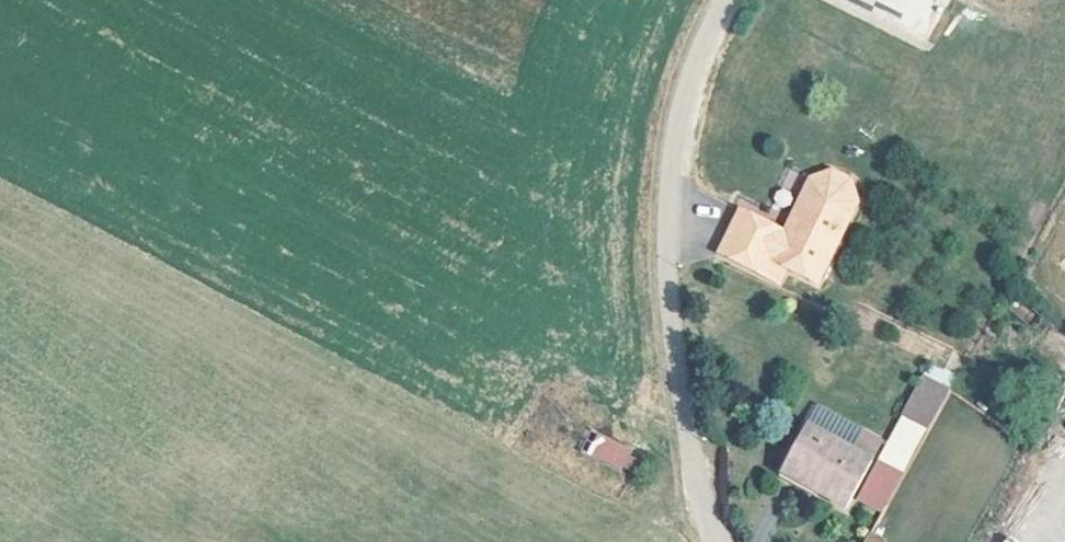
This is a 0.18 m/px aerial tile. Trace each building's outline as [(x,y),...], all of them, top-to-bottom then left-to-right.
[(710,254),(771,285),(779,270),(810,286),(851,205),(844,183),(825,173),(803,180),(776,233),(732,211),(710,254)] [(956,378),(962,368),(940,355),(935,366),(956,378)] [(901,426),(923,438),(950,391),(956,378),(935,366),(901,426)] [(854,453),(864,434),(817,409),(807,427),(854,453)] [(860,501),(882,512),(923,438),(901,426),(860,501)] [(802,484),(818,493),(847,508),(882,444),(864,434),(854,453),(807,427),(779,478),(799,489),(802,484)] [(596,433),(586,454),(626,473),(636,452),(596,433)] [(815,498),(818,493),(802,484),(799,489),(815,498)]
